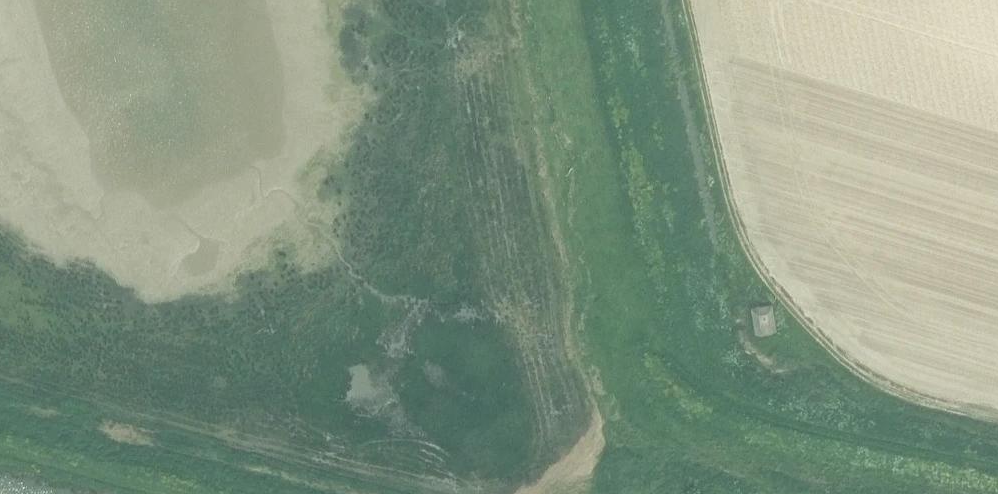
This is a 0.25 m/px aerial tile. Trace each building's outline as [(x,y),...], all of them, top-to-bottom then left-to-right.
[(774,303),(751,306),(755,333),(778,330),(774,303)]
